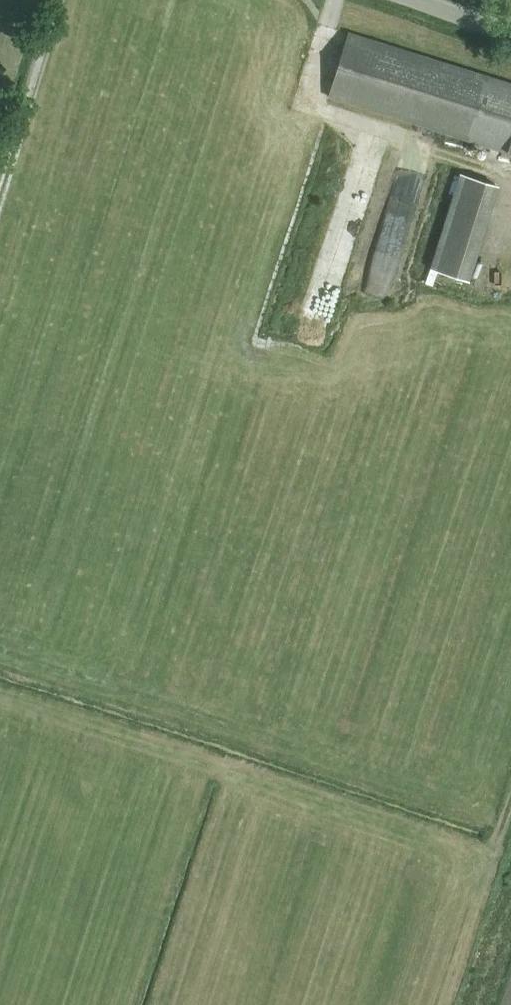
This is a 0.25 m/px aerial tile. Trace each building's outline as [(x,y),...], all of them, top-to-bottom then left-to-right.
[(348,32),(328,95),(510,152),(510,83),(348,32)] [(470,280),(499,185),(459,172),(430,267),(470,280)]
